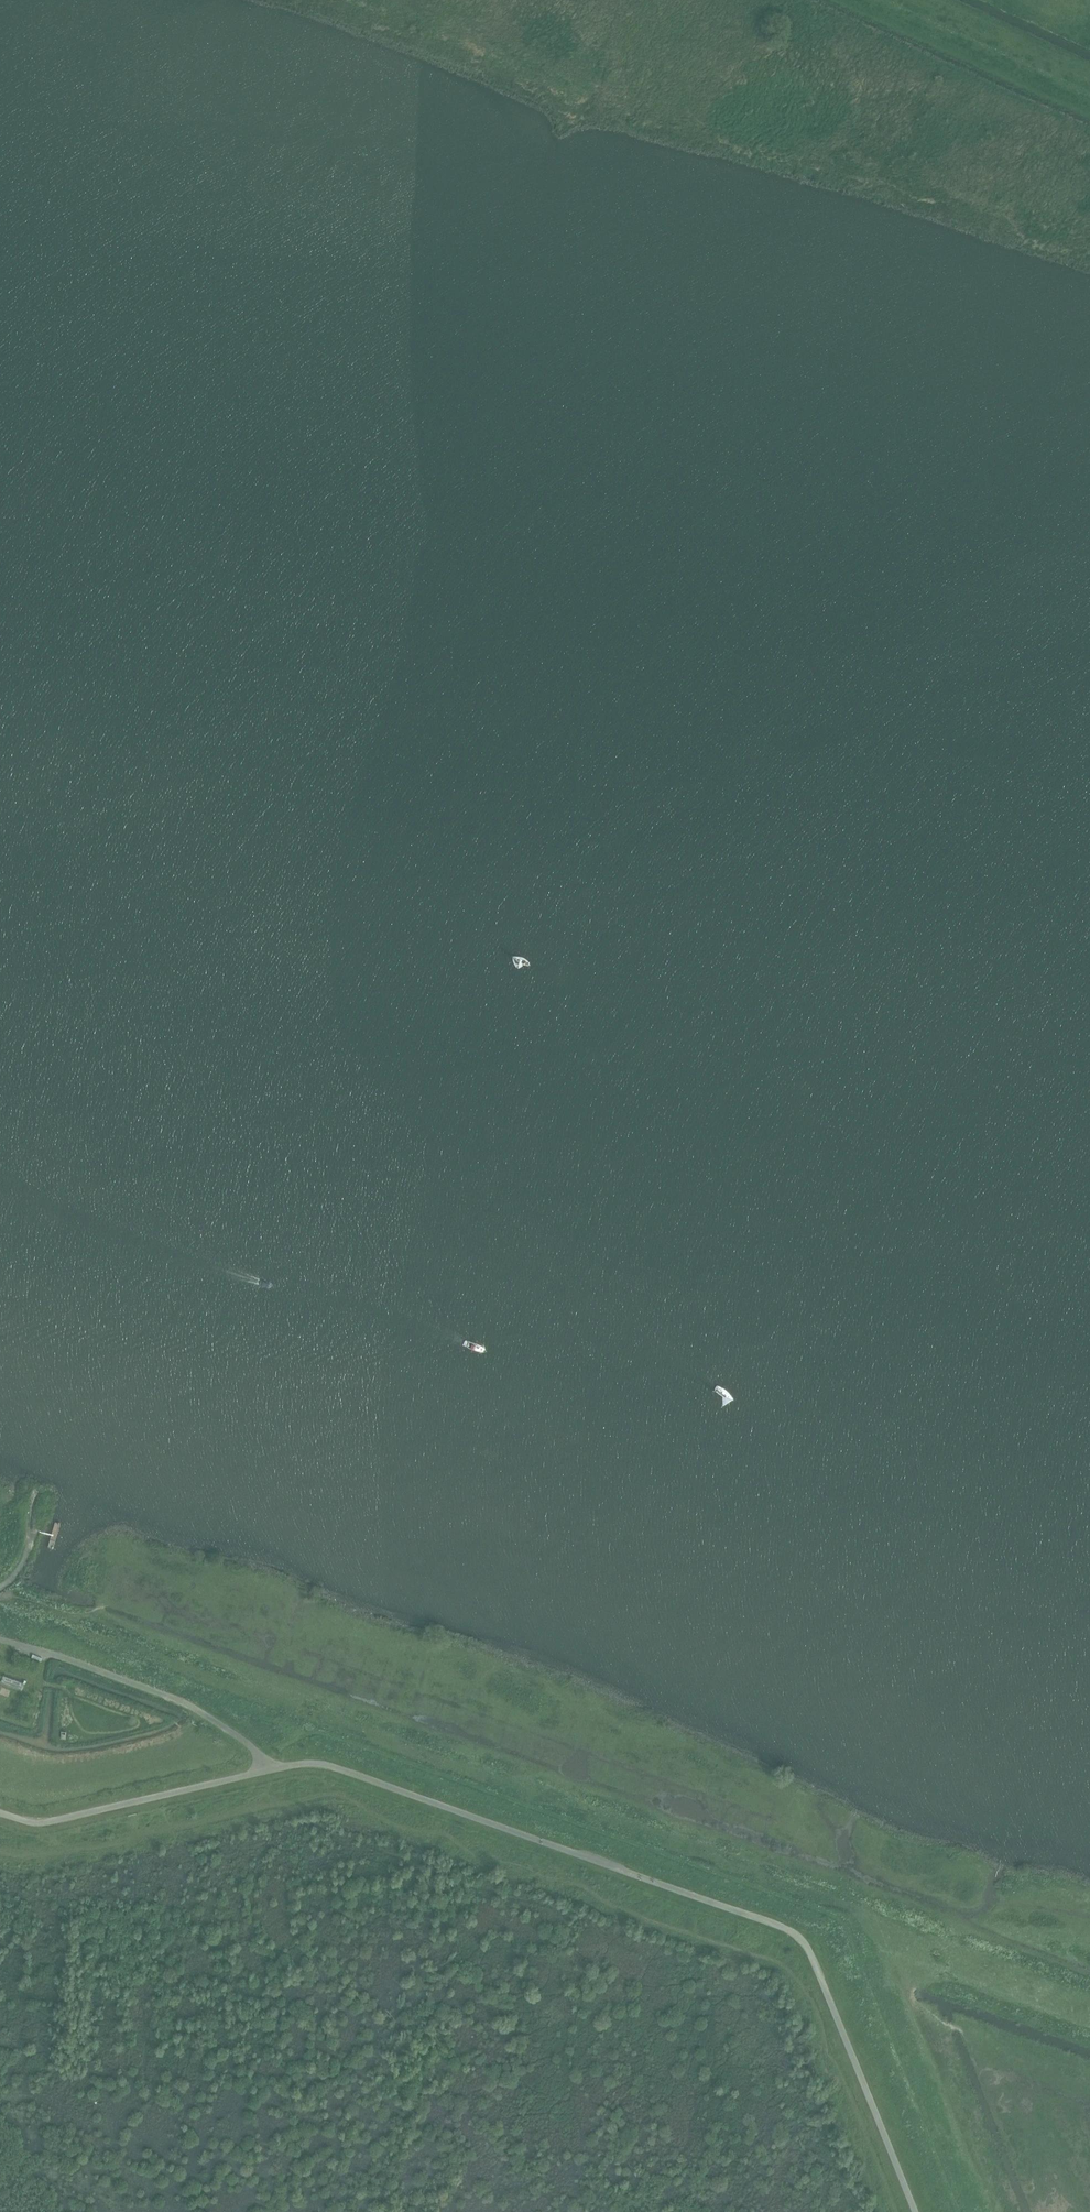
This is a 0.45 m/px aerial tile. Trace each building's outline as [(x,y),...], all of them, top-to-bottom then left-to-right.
[(4,1675),(1,1681),(21,1689),(23,1682),(4,1675)]
